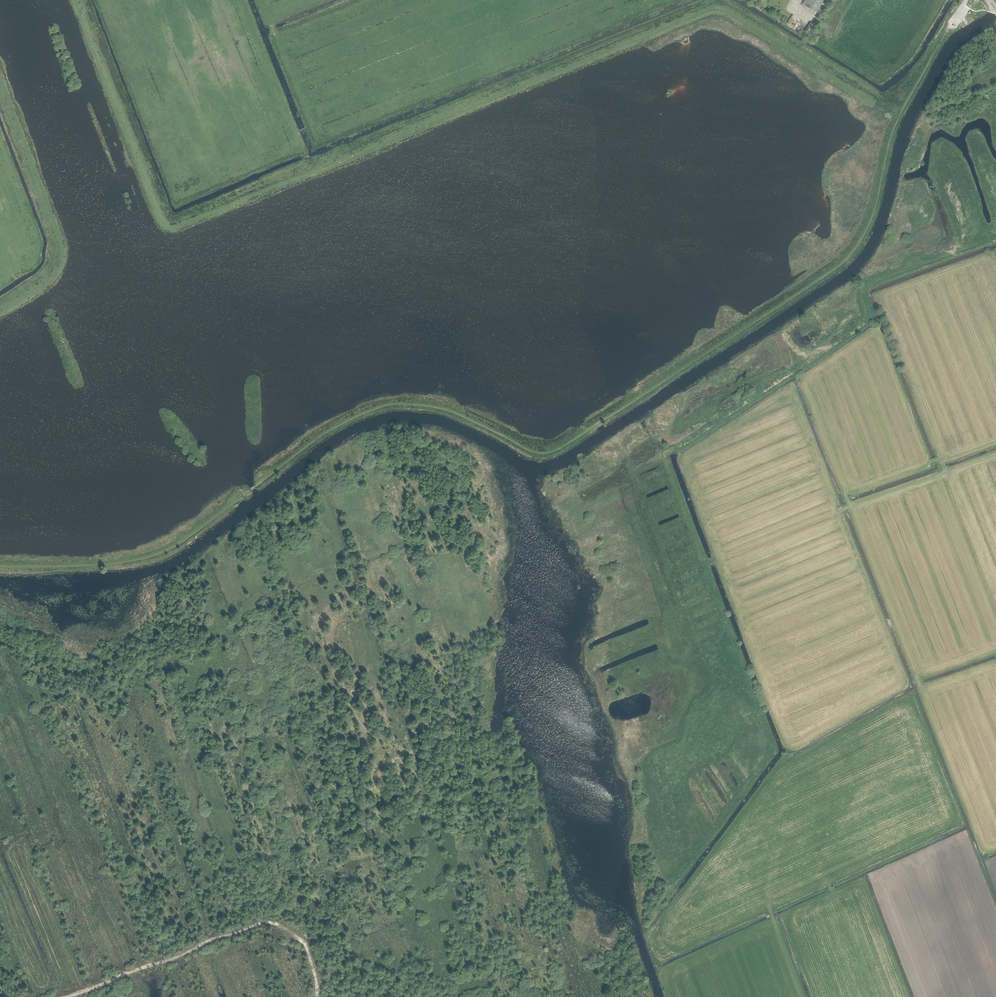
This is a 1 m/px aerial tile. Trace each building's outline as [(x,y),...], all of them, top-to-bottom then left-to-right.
[(821,15),(830,0),(805,0),(802,4),(821,15)] [(805,31),(810,35),(816,27),(810,23),(805,31)]
